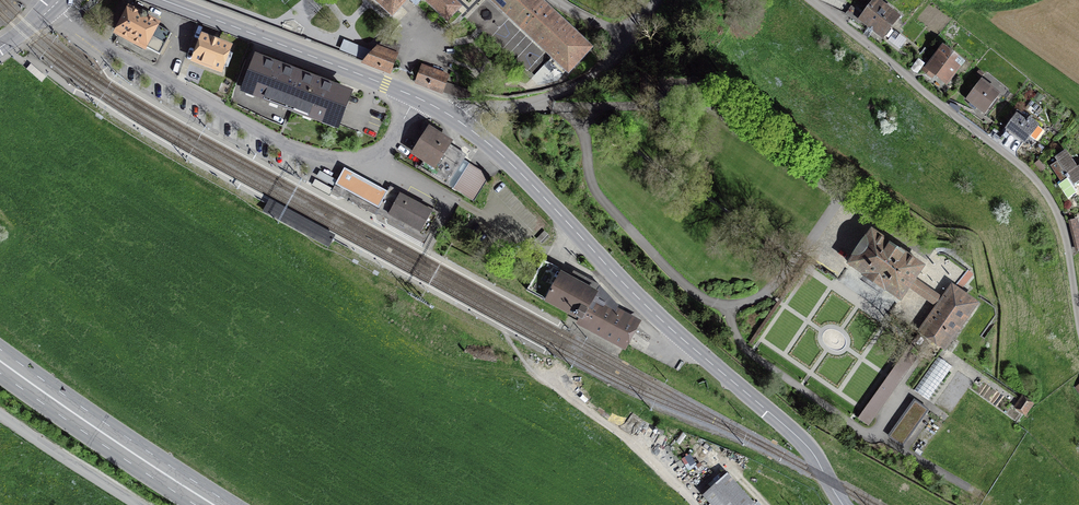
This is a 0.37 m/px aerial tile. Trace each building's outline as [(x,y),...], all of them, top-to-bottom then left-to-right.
[(393,14),(405,0),(378,0),(393,14)] [(447,20),(460,7),(453,0),(426,0),(447,20)] [(568,72),(589,49),(537,0),(493,0),(568,72)] [(862,20),(885,38),(891,30),(889,28),(897,18),(876,1),(864,17),(862,20)] [(858,24),(862,20),(864,17),(852,7),(846,14),(858,24)] [(160,54),(171,33),(155,24),(146,19),(145,16),(144,14),(141,14),(139,15),(131,11),(118,33),(143,46),(144,45),(160,54)] [(905,41),(894,32),(888,40),(899,48),(905,41)] [(229,48),(218,44),(219,42),(211,39),(210,41),(203,38),(194,60),(220,70),(229,48)] [(935,73),(946,82),(961,62),(943,48),(931,64),(928,62),(922,69),(932,77),(935,73)] [(390,73),(396,57),(375,50),(362,62),(390,73)] [(300,75),(258,59),(246,90),(287,106),(300,75)] [(46,77),(31,64),(26,69),(41,82),(46,77)] [(449,77),(421,67),(416,83),(442,92),(446,83),(447,81),(449,77)] [(300,75),(287,106),(336,125),(348,93),(300,75)] [(654,75),(642,75),(642,94),(654,94),(654,75)] [(967,98),(985,112),(1000,93),(982,80),(967,98)] [(446,83),(442,92),(459,99),(473,98),(474,93),(446,83)] [(1000,137),(1017,150),(1029,135),(1036,140),(1043,130),(1029,119),(1026,122),(1017,115),(1000,137)] [(450,143),(429,129),(414,153),(425,160),(420,167),(446,184),(464,157),(448,146),(450,143)] [(1055,157),(1057,161),(1051,165),(1062,182),(1058,184),(1068,199),(1076,194),(1078,199),(1078,166),(1077,167),(1066,150),(1055,157)] [(468,165),(453,189),(473,201),(488,178),(468,165)] [(388,192),(344,168),(338,180),(335,184),(379,208),(388,192)] [(338,180),(320,171),(316,177),(334,186),(335,184),(338,180)] [(333,189),(315,179),(312,185),(329,195),(333,189)] [(406,203),(398,198),(389,214),(400,220),(399,222),(409,228),(410,225),(421,231),(431,211),(420,205),(408,199),(406,203)] [(271,200),(264,212),(327,246),(332,239),(334,234),(271,200)] [(1070,221),(1078,251),(1078,250),(1078,230),(1077,219),(1070,221)] [(909,286),(938,307),(943,300),(914,279),(923,267),(872,232),(867,239),(866,238),(854,256),(855,257),(850,264),(865,274),(864,275),(884,290),(885,289),(900,299),(909,286)] [(561,274),(542,264),(527,290),(582,320),(581,323),(624,346),(636,325),(593,301),(596,295),(595,292),(586,288),(571,280),(573,276),(563,271),(561,274)] [(952,287),(943,300),(938,307),(922,330),(945,347),(976,304),(952,287)] [(907,353),(860,419),(868,424),(915,359),(907,353)] [(928,400),(952,366),(938,356),(914,390),(928,400)] [(1030,405),(1022,399),(1017,407),(1024,413),(1030,405)] [(889,436),(903,446),(928,410),(915,401),(889,436)] [(727,476),(705,495),(713,504),(753,504),(727,476)]
